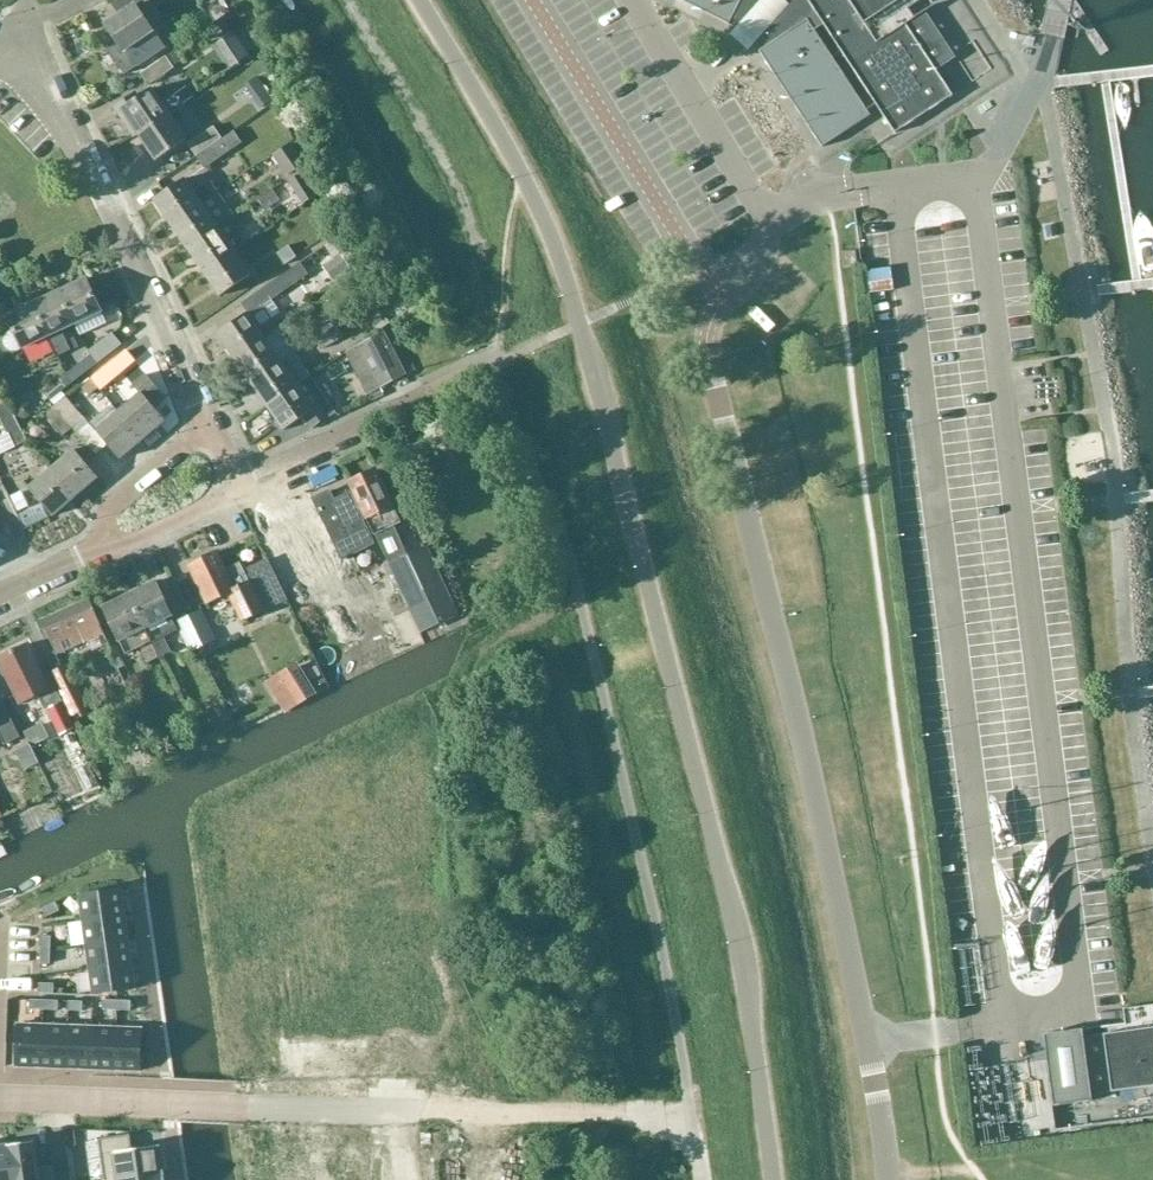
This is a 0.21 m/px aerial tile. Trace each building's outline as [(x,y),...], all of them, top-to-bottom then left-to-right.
[(730,25),(732,22),(763,50),(760,51),(823,148),(872,115),(868,110),(877,105),(896,134),(954,96),(895,5),(903,0),(681,0),(730,25)] [(137,44),(154,33),(136,6),(107,26),(118,42),(107,49),(124,75),(147,59),(137,44)] [(187,29),(164,44),(170,52),(192,38),(187,29)] [(150,86),(176,68),(168,56),(142,74),(150,86)] [(122,110),(139,135),(170,115),(182,107),(175,95),(162,104),(152,90),(122,110)] [(186,139),(170,115),(139,135),(156,160),(186,139)] [(198,156),(223,139),(215,127),(190,144),(198,156)] [(234,131),(223,139),(198,156),(197,157),(206,168),(242,143),(234,131)] [(291,144),(275,155),(289,175),(304,164),(291,144)] [(302,174),(292,181),(289,183),(303,204),(317,195),(302,174)] [(154,201),(171,225),(202,204),(219,193),(216,189),(211,181),(194,193),(185,179),(154,201)] [(235,216),(219,193),(202,204),(171,225),(187,249),(230,220),(235,216)] [(236,202),(243,216),(258,209),(251,195),(236,202)] [(247,243),(230,220),(187,249),(204,273),(235,251),(247,243)] [(279,253),(288,264),(298,257),(290,245),(279,253)] [(235,251),(204,273),(221,297),(252,275),(235,251)] [(858,267),(856,251),(843,253),(845,268),(855,267),(858,267)] [(861,279),(894,278),(894,255),(860,257),(861,279)] [(308,275),(300,263),(242,304),(248,313),(217,335),(234,358),(265,338),(277,330),(279,328),(272,319),(280,313),(272,301),(308,275)] [(86,279),(60,292),(75,324),(102,312),(86,279)] [(75,324),(60,292),(34,304),(49,337),(58,356),(71,350),(62,331),(75,324)] [(49,337),(34,304),(7,316),(23,349),(49,337)] [(310,325),(316,337),(336,327),(330,315),(323,319),(323,318),(310,325)] [(341,338),(336,327),(316,337),(322,349),(335,343),(335,342),(341,338)] [(265,338),(234,358),(251,382),(293,353),(277,330),(265,338)] [(386,330),(359,344),(381,387),(408,374),(386,330)] [(88,352),(91,355),(98,364),(121,345),(112,334),(88,352)] [(293,353),(251,382),(268,406),(298,385),(313,375),(296,351),(293,353)] [(98,364),(91,355),(67,374),(73,383),(98,364)] [(67,374),(45,392),(54,405),(66,397),(62,392),(73,383),(67,374)] [(166,421),(155,408),(167,398),(146,374),(132,385),(140,394),(119,412),(143,440),(166,421)] [(313,375),(268,406),(284,430),(304,416),(312,428),(329,417),(330,418),(338,413),(313,375)] [(7,432),(20,426),(15,417),(1,390),(0,391),(0,417),(7,432)] [(73,429),(74,428),(97,453),(107,444),(121,460),(143,440),(119,412),(113,404),(104,412),(101,408),(87,420),(66,397),(54,405),(73,429)] [(63,436),(73,429),(54,405),(45,414),(63,436)] [(20,426),(7,432),(8,435),(15,448),(28,441),(20,426)] [(75,450),(52,469),(76,497),(99,478),(75,450)] [(76,497),(52,469),(30,488),(54,517),(76,497)] [(375,471),(350,483),(376,535),(377,535),(423,632),(460,614),(427,546),(408,555),(394,527),(400,523),(375,471)] [(359,507),(351,493),(334,501),(329,492),(312,501),(340,559),(341,560),(375,544),(359,507)] [(193,565),(190,567),(208,603),(230,592),(244,621),(266,609),(267,612),(273,609),(266,596),(278,590),(264,561),(245,571),(241,562),(227,569),(218,552),(204,560),(199,557),(193,560),(193,565)] [(156,582),(132,594),(162,656),(171,651),(164,636),(177,630),(170,617),(172,616),(156,582)] [(162,656),(132,594),(103,608),(120,642),(126,655),(140,648),(148,663),(162,656)] [(111,646),(105,633),(91,600),(38,621),(45,638),(51,636),(58,652),(87,640),(93,654),(111,646)] [(202,610),(189,616),(204,647),(208,654),(203,657),(206,662),(221,655),(215,641),(217,640),(202,610)] [(204,647),(189,616),(176,623),(191,653),(204,647)] [(17,694),(22,704),(24,705),(29,704),(32,702),(36,699),(38,697),(39,696),(46,711),(48,710),(61,735),(74,729),(61,703),(63,702),(44,664),(39,666),(28,644),(0,658),(0,661),(17,694)] [(300,647),(268,665),(288,697),(319,679),(300,647)] [(326,677),(347,668),(337,648),(317,658),(326,677)] [(50,673),(67,707),(72,717),(90,708),(68,664),(50,673)] [(6,745),(22,737),(3,699),(0,701),(0,732),(6,745)] [(24,731),(29,742),(36,743),(49,737),(42,723),(24,731)] [(57,760),(59,779),(76,777),(74,758),(57,760)] [(83,921),(125,915),(121,890),(79,896),(83,921)] [(56,902),(43,908),(47,917),(60,911),(56,902)] [(83,921),(86,945),(129,939),(125,915),(83,921)] [(42,936),(41,950),(51,950),(51,936),(42,936)] [(86,945),(90,969),(132,963),(129,939),(86,945)] [(41,950),(41,964),(50,964),(51,950),(41,950)] [(132,963),(90,969),(93,994),(135,988),(132,963)] [(40,983),(39,993),(54,993),(54,984),(40,983)] [(31,1000),(30,1009),(44,1010),(45,1000),(31,1000)] [(45,1000),(44,1010),(58,1010),(59,1001),(45,1000)] [(103,1000),(103,1009),(117,1010),(117,1000),(103,1000)] [(117,1000),(117,1010),(131,1010),(131,1001),(117,1000)] [(69,1001),(68,1010),(83,1011),(83,1002),(69,1001)] [(1043,1034),(1053,1107),(1093,1102),(1092,1095),(1152,1087),(1152,1005),(1123,1009),(1125,1023),(1043,1034)] [(42,1068),(44,1025),(18,1024),(17,1067),(42,1068)] [(44,1025),(42,1068),(66,1068),(68,1026),(44,1025)] [(68,1026),(66,1068),(90,1069),(92,1027),(68,1026)] [(92,1027),(90,1069),(115,1070),(116,1027),(92,1027)] [(116,1027),(115,1070),(140,1071),(142,1028),(116,1027)] [(100,1139),(105,1179),(106,1179),(164,1172),(160,1145),(132,1149),(130,1135),(100,1139)] [(35,1141),(8,1145),(13,1179),(40,1179),(35,1141)] [(8,1145),(0,1146),(0,1179),(13,1179),(8,1145)] [(164,1172),(106,1179),(165,1179),(164,1172)]
